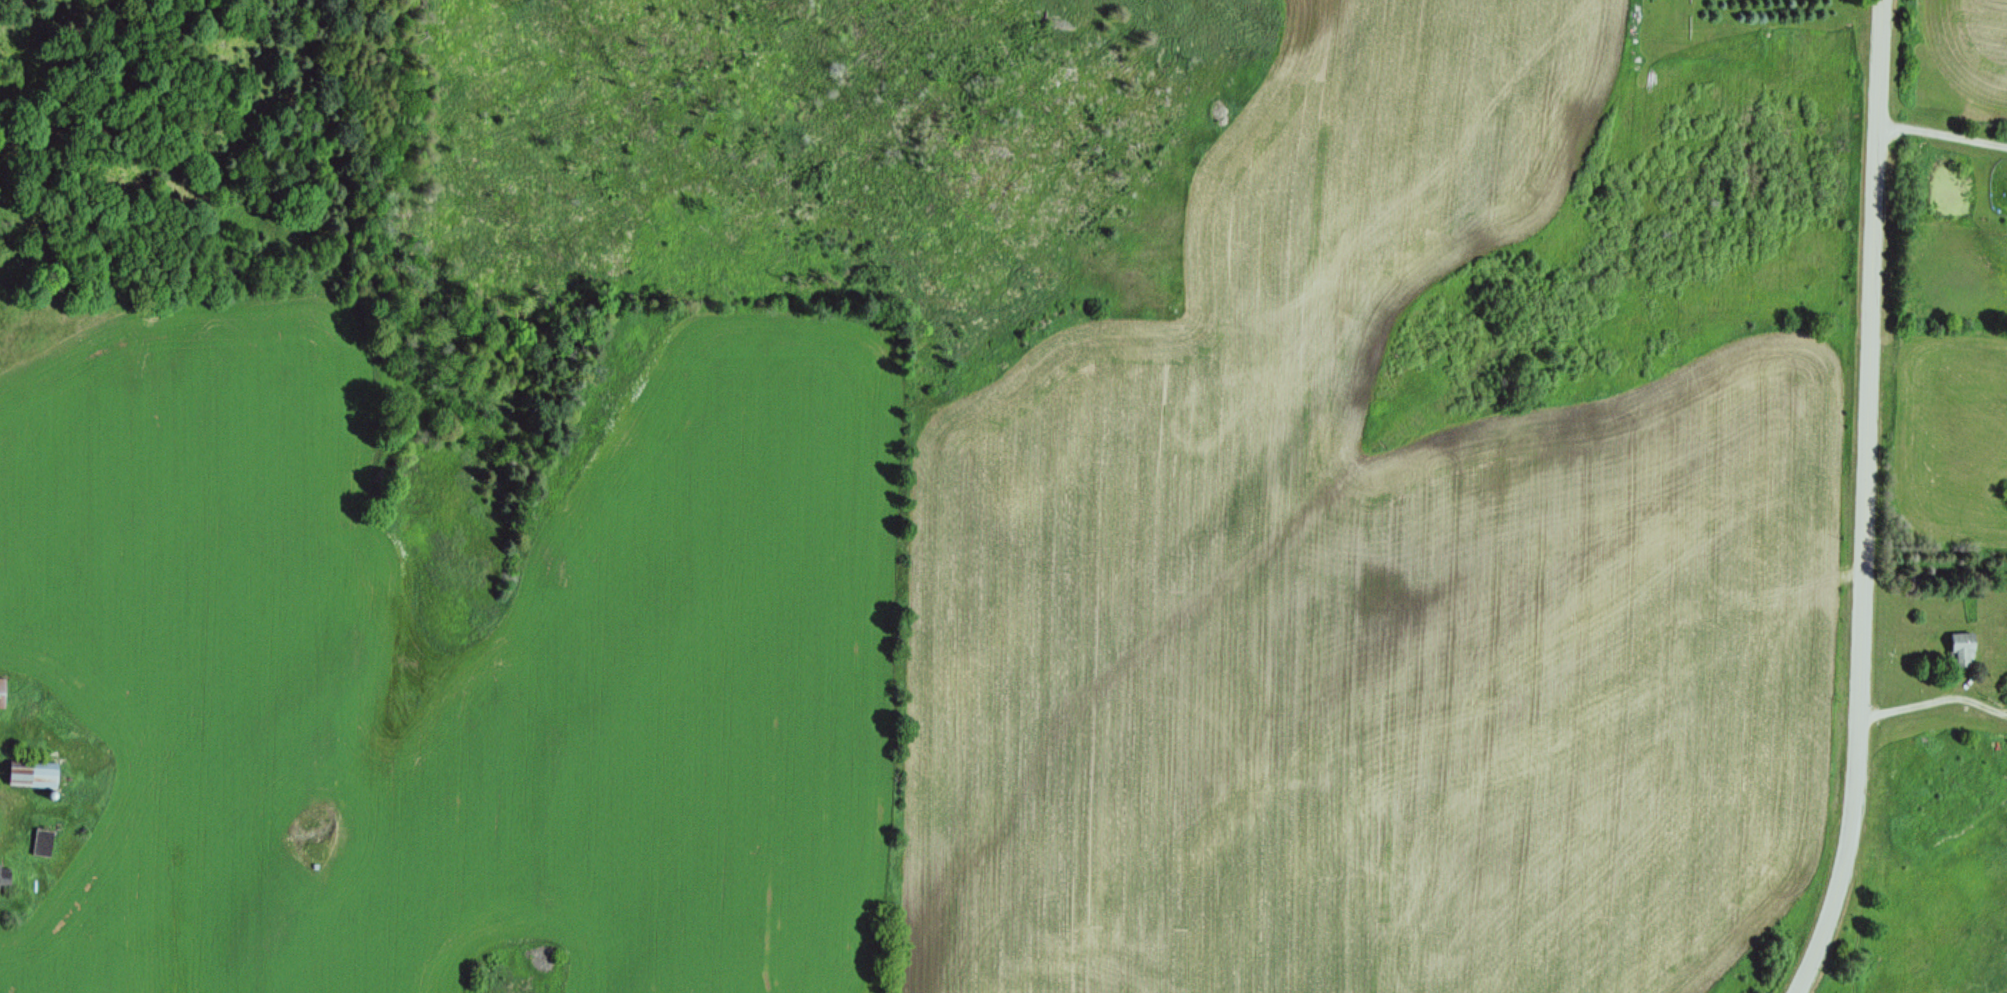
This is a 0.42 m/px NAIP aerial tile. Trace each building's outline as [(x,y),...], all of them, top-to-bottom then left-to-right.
[(1953,634),(1953,667),(1975,667),(1975,634),(1953,634)] [(56,788),(57,763),(8,762),(8,787),(56,788)] [(54,832),(36,830),(33,856),(51,858),(54,832)] [(10,866),(0,866),(0,889),(10,889),(10,866)]
